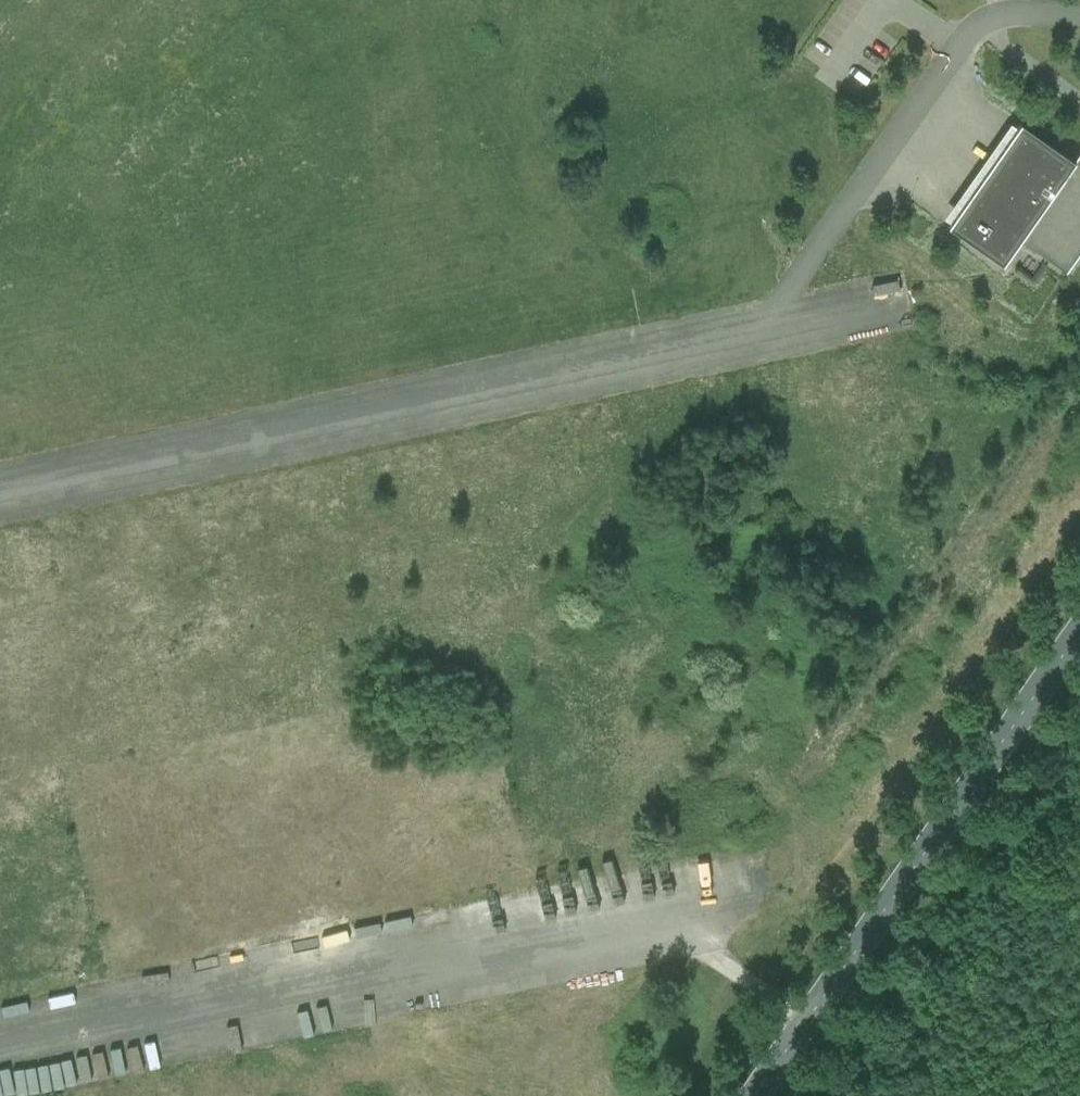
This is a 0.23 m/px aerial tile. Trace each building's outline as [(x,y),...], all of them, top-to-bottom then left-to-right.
[(948,227),(1003,266),(1020,241),(1066,273),(1079,254),(1079,153),(1074,162),(1020,124),(948,227)]
